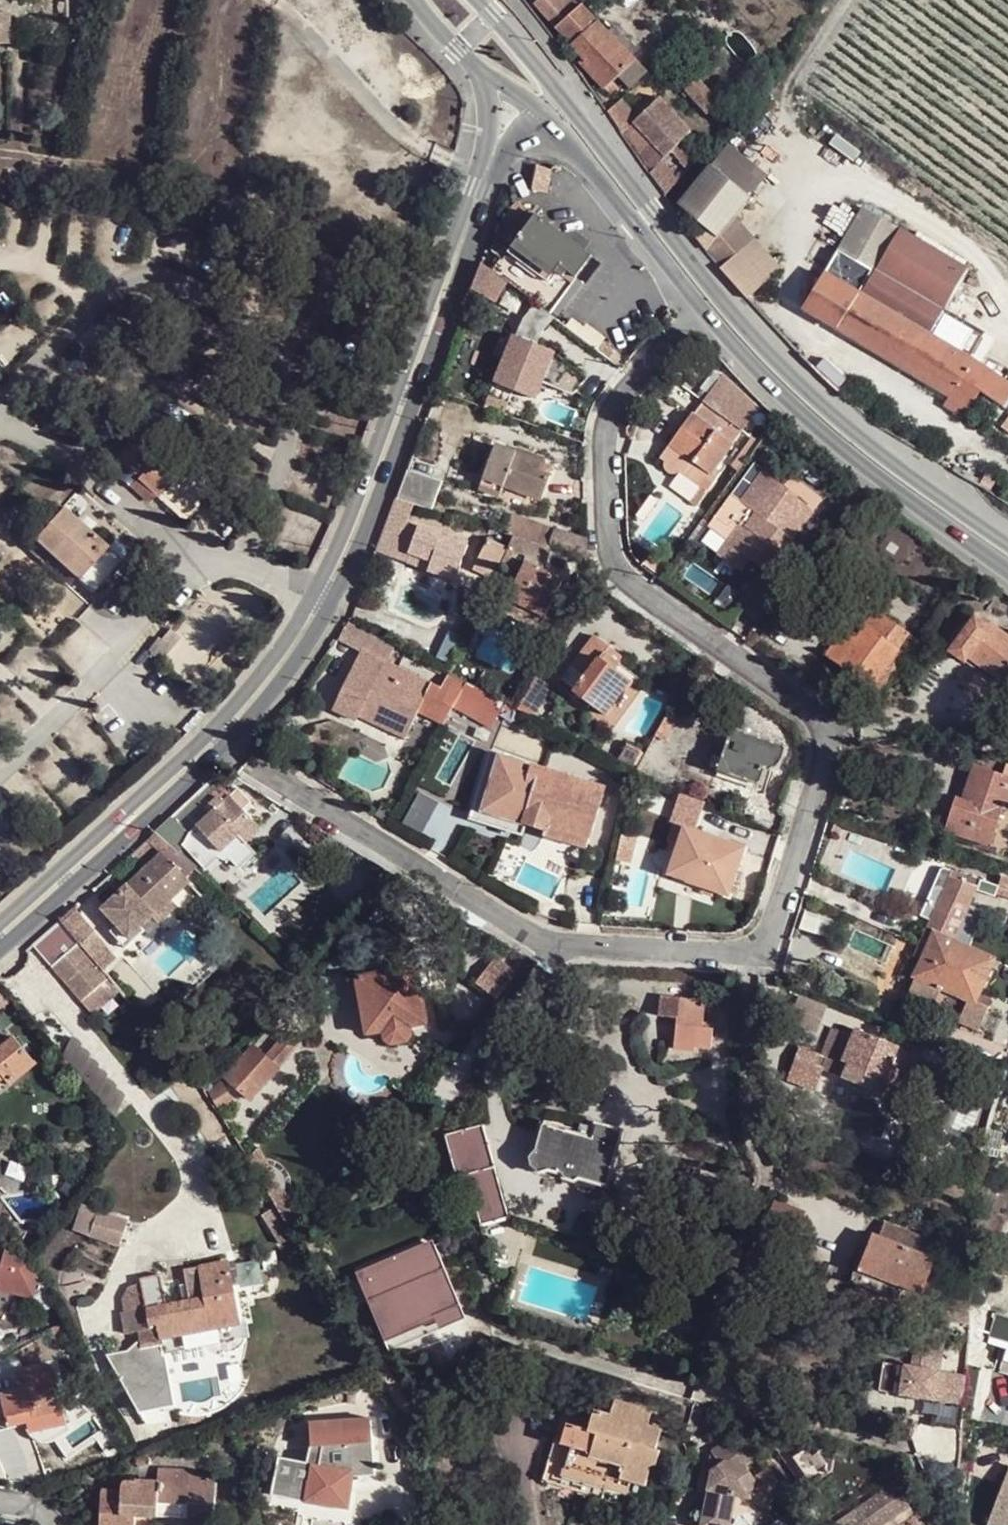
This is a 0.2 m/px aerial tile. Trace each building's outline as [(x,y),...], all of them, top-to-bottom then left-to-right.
[(561,0),(538,0),(534,3),(582,58),(578,62),(604,88),(619,75),(630,87),(647,70),(580,3),(571,11),(561,0)] [(9,14),(1,14),(1,44),(9,45),(9,14)] [(706,112),(720,101),(697,76),(684,88),(706,112)] [(606,111),(664,195),(695,160),(679,142),(692,129),(661,96),(638,117),(622,98),(606,111)] [(716,158),(756,189),(766,177),(727,144),(716,158)] [(751,196),(756,189),(716,158),(711,164),(751,196)] [(751,196),(711,164),(677,205),(699,223),(717,238),(751,196)] [(518,199),(506,214),(526,229),(537,213),(534,210),(518,199)] [(534,210),(537,213),(593,256),(598,251),(538,205),(534,210)] [(929,332),(944,308),(967,267),(862,206),(824,270),(929,332)] [(526,229),(506,214),(492,251),(504,260),(497,265),(509,274),(535,294),(546,280),(548,282),(556,272),(572,284),(593,256),(537,213),(526,229)] [(717,238),(699,223),(692,230),(706,248),(717,238)] [(721,268),(747,297),(780,265),(754,237),(721,268)] [(606,266),(593,256),(572,284),(583,294),(589,289),(606,266)] [(494,271),(480,262),(472,289),(497,302),(508,282),(505,280),(494,271)] [(494,271),(505,280),(509,274),(497,265),(494,271)] [(824,270),(801,309),(949,396),(943,405),(963,417),(981,390),(1004,405),(1007,399),(1007,381),(983,364),(929,332),(824,270)] [(548,282),(546,280),(535,294),(566,318),(577,304),(548,282)] [(612,288),(603,300),(595,308),(633,336),(649,315),(612,288)] [(583,294),(577,304),(591,315),(595,308),(603,300),(589,289),(583,294)] [(577,304),(566,318),(580,329),(591,315),(577,304)] [(543,372),(546,373),(555,350),(514,335),(494,383),(534,397),(543,372)] [(824,378),(837,390),(850,376),(824,352),(812,365),(824,378)] [(555,376),(546,373),(543,372),(534,397),(545,402),(555,376)] [(739,425),(760,399),(723,372),(703,400),(739,425)] [(739,425),(703,400),(694,416),(692,414),(661,456),(667,459),(664,464),(664,466),(665,469),(668,472),(670,474),(673,475),(681,470),(702,486),(734,443),(730,439),(739,425)] [(142,484),(156,497),(161,497),(185,521),(220,481),(174,441),(163,453),(139,431),(121,450),(116,456),(140,478),(134,485),(137,488),(142,484)] [(496,444),(479,488),(500,495),(504,486),(541,499),(553,464),(496,444)] [(754,561),(769,572),(813,512),(766,466),(742,499),(758,511),(750,523),(746,520),(722,553),(743,568),(753,555),(757,558),(754,561)] [(979,485),(989,491),(997,477),(987,471),(979,485)] [(149,506),(156,497),(142,484),(137,488),(134,485),(130,488),(149,506)] [(418,505),(431,509),(436,489),(424,485),(418,505)] [(222,492),(210,504),(239,530),(251,518),(222,492)] [(51,555),(78,580),(86,587),(94,595),(123,563),(63,509),(34,540),(51,555)] [(388,515),(379,541),(394,547),(432,561),(428,571),(454,581),(469,544),(428,530),(388,515)] [(544,545),(549,546),(555,529),(543,525),(538,543),(544,545)] [(549,546),(589,558),(586,539),(555,529),(549,546)] [(540,558),(544,545),(538,543),(515,535),(503,561),(513,567),(520,552),(540,558)] [(489,538),(474,569),(491,578),(507,546),(489,538)] [(390,557),(428,571),(432,561),(394,547),(390,557)] [(70,588),(78,580),(51,555),(43,564),(70,588)] [(521,604),(544,615),(562,579),(526,561),(508,598),(521,604)] [(370,584),(367,592),(374,596),(378,587),(370,584)] [(538,629),(544,615),(521,604),(514,617),(538,629)] [(882,690),(907,655),(898,648),(909,634),(875,611),(858,635),(839,663),(872,687),(873,684),(882,690)] [(994,625),(991,627),(975,616),(949,651),(964,662),(969,656),(1007,685),(1007,636),(994,625)] [(390,641),(350,620),(338,638),(351,644),(361,648),(382,658),(390,641)] [(827,655),(839,663),(858,635),(848,627),(827,655)] [(605,652),(609,646),(595,635),(571,665),(586,676),(575,693),(604,714),(614,702),(621,693),(631,679),(616,669),(621,664),(605,652)] [(338,638),(327,653),(342,661),(345,655),(351,644),(338,638)] [(626,657),(609,646),(605,652),(621,664),(626,657)] [(466,682),(448,672),(441,686),(382,658),(361,648),(356,660),(352,666),(333,708),(356,719),(361,710),(389,723),(387,726),(408,735),(419,708),(434,707),(449,715),(454,706),(466,682)] [(356,660),(345,655),(342,661),(352,666),(356,660)] [(483,672),(456,657),(448,672),(466,682),(475,687),(483,672)] [(635,683),(631,679),(621,693),(625,697),(635,683)] [(475,687),(466,682),(454,706),(468,714),(478,695),(480,690),(475,687)] [(516,709),(480,690),(478,695),(520,718),(524,712),(516,709)] [(619,705),(614,702),(604,714),(609,717),(619,705)] [(860,703),(853,713),(859,717),(866,707),(860,703)] [(519,704),(516,709),(524,712),(526,707),(519,704)] [(671,706),(655,735),(664,740),(681,711),(671,706)] [(447,722),(449,715),(434,707),(419,708),(447,722)] [(384,732),(387,726),(389,723),(361,710),(356,719),(384,732)] [(405,742),(408,735),(387,726),(384,732),(405,742)] [(722,757),(718,769),(718,771),(761,785),(766,769),(770,771),(782,763),(789,744),(732,726),(722,757)] [(627,743),(617,759),(632,767),(641,750),(627,743)] [(590,839),(607,788),(532,764),(529,773),(521,771),(524,761),(491,750),(472,807),(505,818),(512,796),(521,799),(523,792),(533,795),(530,803),(523,822),(546,830),(549,825),(590,839)] [(710,767),(718,769),(722,757),(714,755),(710,767)] [(952,812),(946,831),(990,846),(1003,806),(1007,807),(1007,802),(1007,766),(1007,765),(1004,774),(975,765),(964,797),(959,814),(952,812)] [(215,774),(154,832),(177,853),(185,845),(199,860),(215,845),(221,852),(224,851),(229,856),(245,842),(260,827),(228,795),(223,800),(219,797),(210,805),(214,810),(187,835),(180,826),(227,781),(224,773),(215,774)] [(533,795),(523,792),(521,799),(530,803),(533,795)] [(957,795),(952,812),(959,814),(964,797),(957,795)] [(387,822),(394,812),(381,805),(375,814),(387,822)] [(1007,807),(1003,806),(990,846),(1007,852),(1007,807)] [(586,849),(590,839),(549,825),(546,830),(545,835),(586,849)] [(700,885),(713,889),(728,894),(745,847),(694,831),(688,847),(679,844),(668,872),(687,879),(687,881),(700,885)] [(177,853),(154,832),(146,840),(163,854),(100,909),(127,939),(138,930),(150,919),(170,900),(190,884),(187,879),(172,863),(180,855),(177,853)] [(254,853),(245,842),(229,856),(239,866),(254,853)] [(185,845),(177,853),(180,855),(192,866),(199,860),(185,845)] [(187,879),(198,871),(192,866),(180,855),(172,863),(187,879)] [(996,894),(1007,897),(1007,876),(1003,874),(996,894)] [(935,931),(969,947),(985,910),(972,904),(979,885),(949,875),(944,887),(939,886),(934,887),(931,890),(929,895),(927,901),(927,903),(928,905),(934,907),(917,945),(927,951),(935,931)] [(712,895),(713,889),(700,885),(698,890),(712,895)] [(175,905),(170,900),(150,919),(154,924),(175,905)] [(60,921),(70,932),(80,944),(95,932),(73,908),(60,921)] [(127,939),(100,909),(94,915),(125,950),(143,935),(138,930),(127,939)] [(70,932),(60,921),(34,944),(52,967),(80,944),(70,932)] [(991,965),(995,958),(969,947),(935,931),(927,951),(923,960),(908,992),(936,1004),(944,987),(955,992),(945,1016),(965,1025),(991,965)] [(923,960),(927,951),(917,945),(913,956),(923,960)] [(999,968),(1001,961),(995,958),(991,965),(999,968)] [(428,964),(417,965),(419,977),(430,975),(428,964)] [(419,977),(417,965),(356,978),(367,1034),(384,1031),(384,1036),(391,1042),(405,1040),(410,1032),(409,1026),(428,1023),(419,977)] [(934,1011),(945,1016),(955,992),(944,987),(936,1004),(934,1011)] [(707,1002),(680,999),(662,996),(660,1013),(677,1016),(674,1046),(695,1049),(694,1045),(712,1048),(715,1027),(704,1026),(707,1002)] [(884,1079),(908,1089),(921,1056),(854,1028),(853,1030),(839,1025),(828,1051),(832,1053),(826,1066),(826,1067),(828,1070),(830,1071),(880,1091),(884,1079)] [(254,1045),(225,1078),(250,1100),(301,1043),(289,1031),(267,1056),(254,1045)] [(12,1088),(38,1067),(15,1040),(0,1051),(0,1087),(7,1082),(12,1088)] [(902,1099),(908,1089),(884,1079),(880,1091),(902,1099)] [(12,1088),(7,1082),(0,1087),(0,1098),(2,1097),(12,1088)] [(222,1084),(209,1091),(220,1111),(233,1102),(222,1084)] [(587,1119),(583,1133),(593,1136),(596,1122),(587,1119)] [(593,1136),(583,1133),(543,1122),(537,1149),(532,1155),(532,1166),(540,1172),(550,1169),(563,1172),(564,1176),(575,1179),(580,1176),(606,1184),(622,1129),(596,1122),(593,1136)] [(509,1217),(483,1124),(443,1135),(457,1178),(467,1175),(482,1225),(509,1217)] [(798,1142),(801,1133),(791,1129),(787,1139),(798,1142)] [(938,1189),(973,1203),(977,1186),(944,1172),(938,1189)] [(775,1200),(759,1242),(790,1254),(807,1213),(775,1200)] [(69,1231),(119,1245),(127,1217),(77,1203),(69,1231)] [(881,1237),(875,1234),(861,1269),(859,1268),(854,1281),(872,1288),(877,1275),(906,1286),(922,1293),(936,1258),(930,1256),(936,1241),(887,1222),(881,1237)] [(439,1242),(383,1268),(389,1279),(445,1253),(439,1242)] [(0,1268),(0,1288),(35,1296),(46,1289),(30,1259),(23,1252),(5,1248),(0,1268)] [(240,1324),(234,1291),(230,1269),(228,1262),(184,1270),(189,1299),(168,1303),(162,1274),(152,1277),(141,1279),(146,1307),(122,1313),(126,1334),(139,1332),(142,1348),(144,1357),(154,1356),(243,1339),(240,1324)] [(268,1284),(264,1262),(230,1269),(234,1291),(268,1284)] [(906,1286),(877,1275),(872,1288),(901,1299),(906,1286)] [(945,1297),(945,1309),(967,1310),(968,1297),(945,1297)] [(104,1313),(102,1304),(81,1308),(85,1317),(104,1313)] [(967,1310),(945,1309),(944,1320),(967,1321),(967,1310)] [(993,1312),(987,1336),(1007,1341),(1007,1316),(993,1312)] [(51,1326),(48,1327),(52,1335),(67,1328),(63,1320),(51,1326)] [(144,1357),(142,1348),(107,1355),(132,1403),(162,1397),(154,1356),(144,1357)] [(966,1375),(884,1363),(880,1391),(962,1403),(966,1375)] [(18,1390),(2,1393),(7,1416),(9,1427),(30,1423),(32,1430),(35,1434),(37,1436),(39,1437),(42,1438),(47,1440),(51,1440),(55,1439),(57,1439),(59,1437),(62,1434),(67,1425),(68,1422),(68,1421),(66,1417),(65,1411),(54,1366),(15,1374),(18,1390)] [(600,1478),(622,1484),(624,1480),(646,1487),(654,1466),(657,1466),(662,1451),(657,1450),(662,1429),(654,1425),(658,1412),(617,1399),(612,1414),(595,1410),(590,1429),(570,1424),(563,1441),(557,1440),(546,1479),(596,1493),(598,1486),(600,1478)] [(362,1418),(300,1421),(302,1448),(299,1462),(269,1457),(264,1493),(339,1507),(345,1477),(365,1476),(362,1418)] [(709,1510),(737,1514),(740,1492),(751,1495),(760,1508),(786,1489),(770,1466),(754,1477),(745,1465),(761,1454),(743,1428),(712,1450),(721,1464),(712,1470),(709,1510)] [(789,1447),(779,1455),(805,1491),(833,1471),(835,1455),(789,1447)] [(149,1453),(137,1458),(143,1469),(154,1465),(149,1453)] [(193,1473),(193,1471),(160,1470),(158,1482),(123,1481),(122,1491),(103,1490),(101,1524),(136,1524),(137,1516),(158,1517),(160,1502),(191,1505),(191,1519),(191,1524),(215,1524),(217,1484),(201,1483),(193,1482),(193,1473)] [(202,1473),(193,1473),(193,1482),(201,1483),(202,1473)] [(619,1493),(622,1484),(600,1478),(598,1486),(619,1493)] [(1004,1479),(986,1524),(1007,1524),(1007,1480),(1004,1479)] [(918,1514),(893,1482),(836,1524),(916,1524),(917,1524),(918,1514)] [(158,1517),(191,1519),(191,1505),(160,1502),(158,1517)] [(737,1514),(709,1510),(707,1524),(735,1524),(737,1514)]
